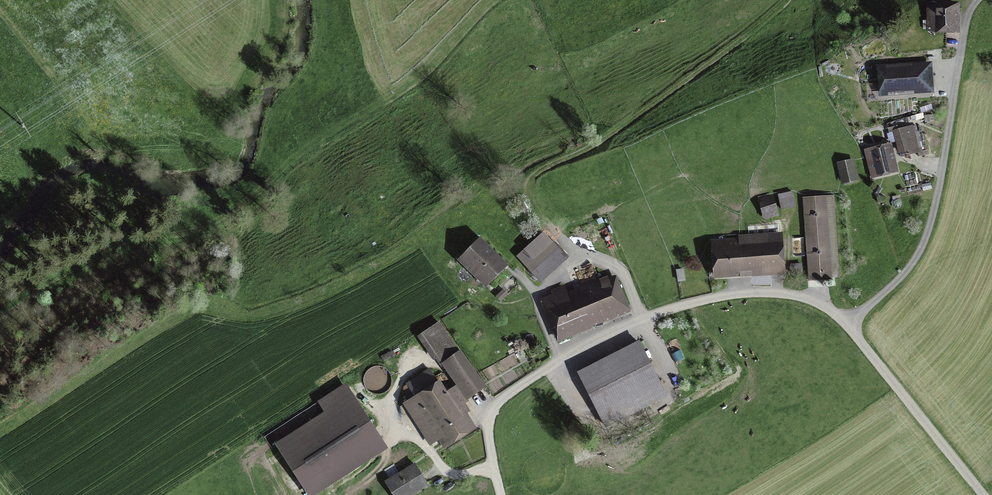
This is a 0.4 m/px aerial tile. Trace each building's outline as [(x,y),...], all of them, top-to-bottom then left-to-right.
[(943,33),(959,33),(959,8),(942,8),(943,33)] [(914,68),(884,70),(885,92),(915,89),(915,92),(930,91),(928,64),(914,65),(914,68)] [(900,108),(910,108),(910,91),(900,92),(900,108)] [(897,134),(903,156),(918,152),(912,130),(897,134)] [(870,155),(876,178),(898,173),(893,150),(870,155)] [(840,166),(845,185),(860,181),(855,163),(840,166)] [(779,198),(783,212),(795,209),(791,195),(779,198)] [(760,204),(765,219),(776,216),(772,201),(760,204)] [(807,204),(813,279),(837,277),(831,203),(807,204)] [(517,254),(544,283),(568,260),(542,232),(517,254)] [(457,257),(482,283),(504,263),(479,236),(457,257)] [(719,244),(722,276),(784,272),(782,240),(719,244)] [(799,263),(789,264),(790,275),(799,275),(799,263)] [(551,304),(561,331),(578,324),(626,307),(617,281),(551,304)] [(440,323),(420,336),(434,357),(443,351),(472,396),(478,392),(483,388),(440,323)] [(637,343),(579,372),(604,420),(662,391),(637,343)] [(459,436),(467,431),(439,383),(404,404),(427,442),(436,436),(442,446),(459,436)] [(318,402),(325,413),(278,443),(306,486),(379,438),(344,385),(318,402)] [(427,484),(416,467),(392,482),(400,494),(409,494),(427,484)]
